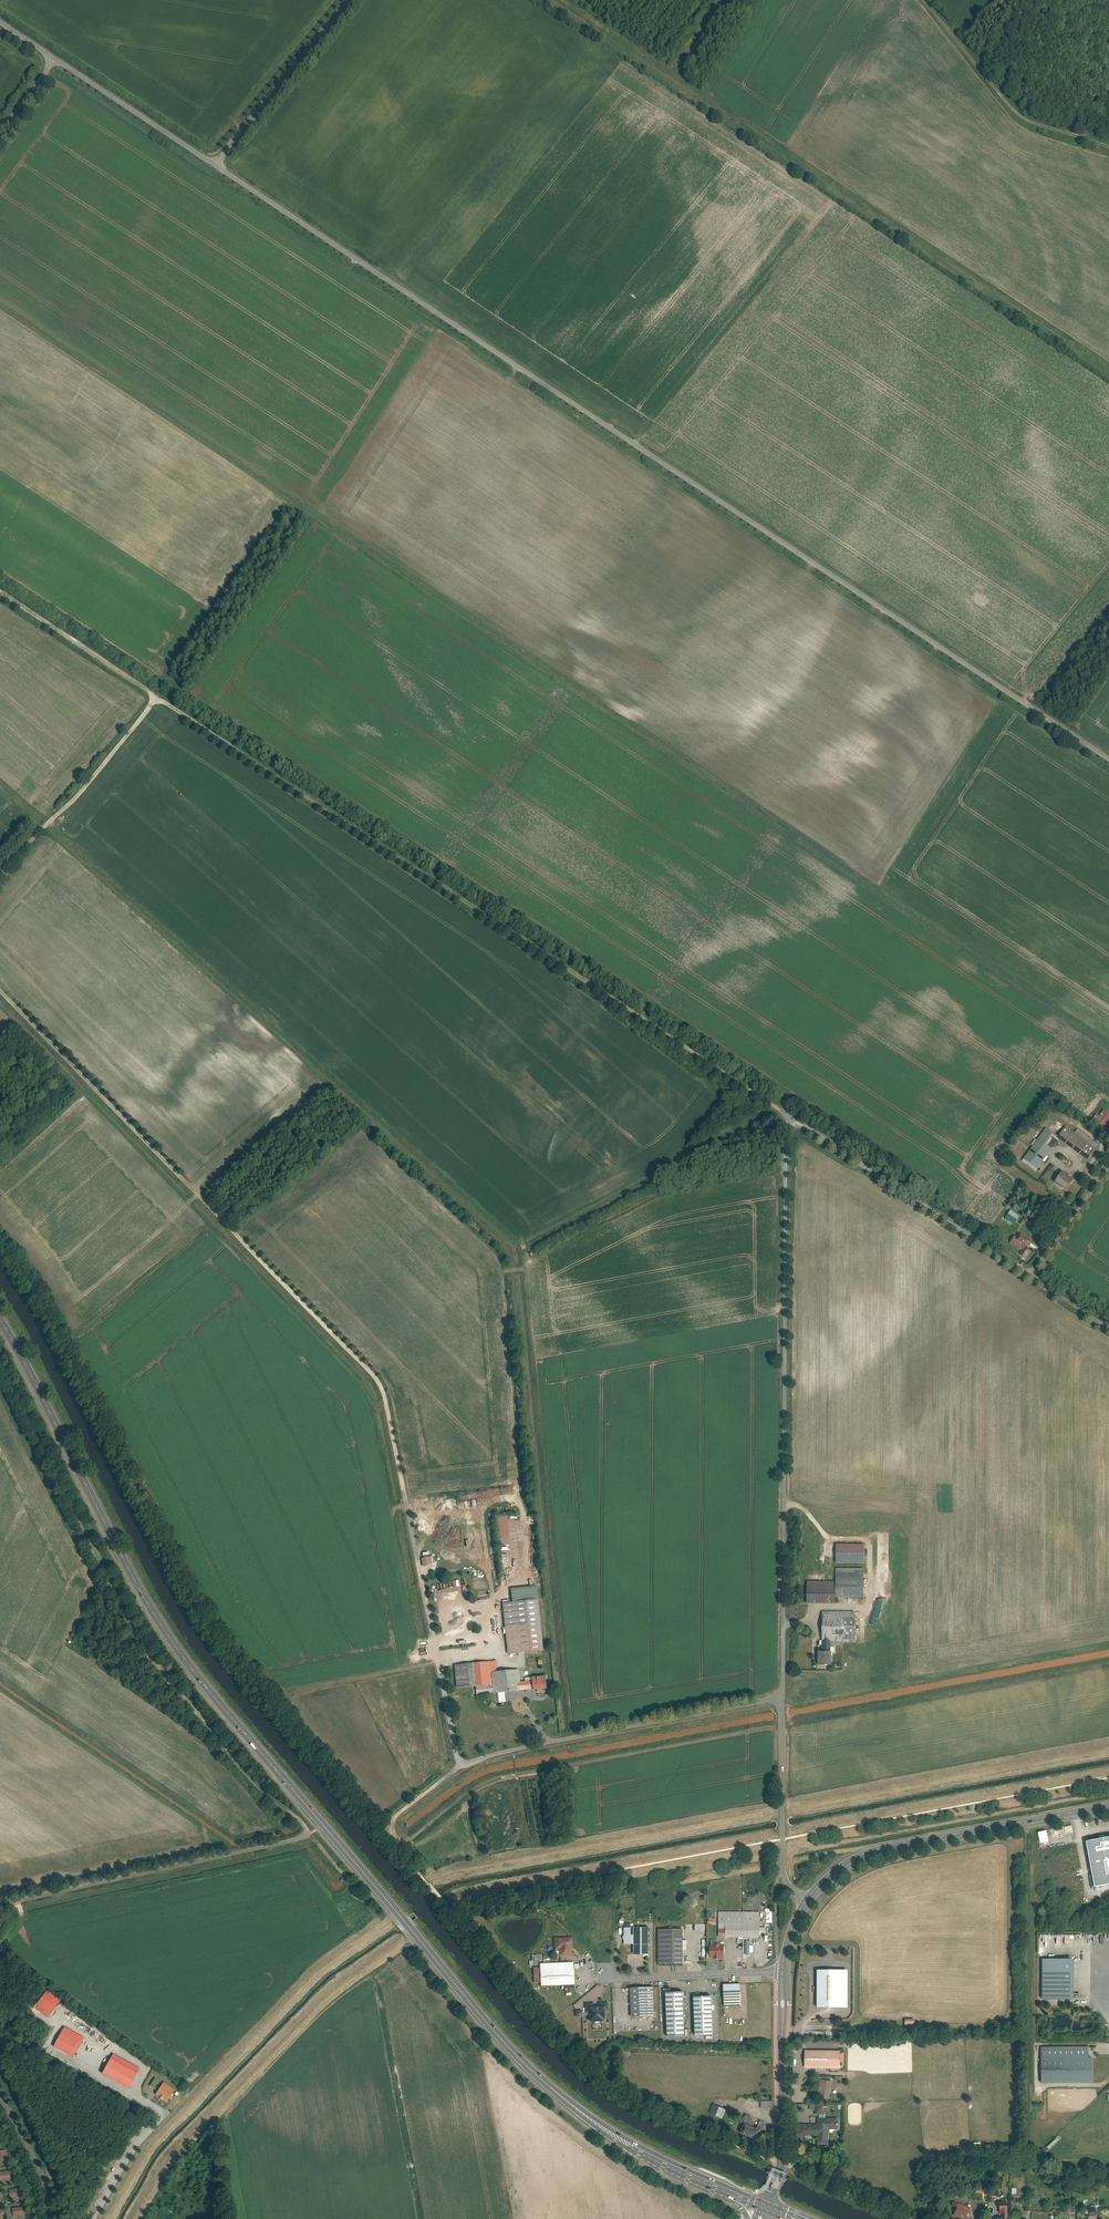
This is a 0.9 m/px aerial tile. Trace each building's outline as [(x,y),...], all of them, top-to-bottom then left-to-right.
[(1104,1108),(1095,1121),(1108,1131),(1108,1112),(1104,1108)] [(1074,1132),(1065,1125),(1057,1136),(1057,1137),(1059,1138),(1087,1159),(1099,1144),(1077,1128),(1074,1132)] [(1057,1136),(1045,1127),(1023,1158),(1037,1168),(1059,1138),(1057,1137),(1057,1136)] [(1074,1177),(1062,1169),(1054,1180),(1066,1188),(1074,1177)] [(1020,1215),(1010,1209),(1004,1218),(1013,1225),(1020,1215)] [(1009,1243),(1018,1249),(1021,1245),(1024,1247),(1025,1246),(1030,1238),(1021,1232),(1018,1236),(1015,1234),(1009,1243)] [(1032,1250),(1025,1246),(1024,1247),(1023,1249),(1021,1250),(1018,1254),(1027,1259),(1032,1250)] [(506,1543),(504,1516),(495,1516),(497,1544),(506,1543)] [(864,1563),(864,1543),(835,1543),(835,1563),(864,1563)] [(430,1556),(422,1557),(423,1565),(431,1564),(430,1556)] [(835,1568),(835,1581),(835,1596),(863,1596),(864,1568),(835,1568)] [(835,1581),(806,1580),(806,1603),(835,1603),(835,1596),(835,1581)] [(877,1588),(886,1589),(886,1581),(878,1580),(877,1588)] [(534,1588),(510,1590),(511,1601),(535,1598),(534,1588)] [(511,1601),(502,1602),(508,1653),(544,1649),(539,1598),(535,1598),(511,1601)] [(854,1611),(822,1611),(822,1650),(831,1650),(831,1641),(855,1641),(855,1619),(854,1619),(854,1611)] [(822,1650),(817,1650),(817,1664),(831,1664),(831,1650),(822,1650)] [(495,1660),(454,1664),(456,1687),(476,1685),(477,1694),(491,1693),(492,1703),(506,1702),(505,1692),(533,1689),(532,1680),(521,1681),(520,1668),(496,1671),(495,1660)] [(532,1676),(532,1680),(533,1689),(547,1688),(546,1674),(532,1676)] [(1047,1830),(1038,1831),(1039,1842),(1048,1841),(1047,1830)] [(1086,1840),(1094,1886),(1108,1884),(1108,1835),(1086,1840)] [(759,1912),(718,1911),(718,1937),(759,1938),(759,1912)] [(648,1928),(623,1928),(623,1944),(632,1944),(632,1956),(648,1955),(648,1928)] [(683,1931),(657,1931),(657,1964),(683,1964),(683,1931)] [(572,1937),(554,1938),(554,1949),(559,1949),(559,1957),(571,1957),(571,1948),(572,1948),(572,1937)] [(724,1945),(709,1945),(709,1957),(724,1957),(724,1945)] [(528,1960),(529,1966),(537,1965),(537,1954),(530,1955),(531,1960),(528,1960)] [(1073,1958),(1042,1958),(1042,1998),(1074,1998),(1073,1958)] [(574,1962),(540,1964),(541,1987),(575,1985),(574,1962)] [(847,1969),(817,1969),(817,2007),(847,2007),(847,1969)] [(740,1983),(723,1984),(723,2006),(741,2006),(740,1983)] [(654,1987),(630,1987),(631,2016),(655,2015),(654,1987)] [(61,2000),(47,1989),(34,2007),(48,2017),(61,2000)] [(683,1991),(666,1992),(667,2036),(685,2035),(683,1991)] [(710,1995),(692,1996),(694,2036),(712,2035),(710,1995)] [(594,2003),(585,2004),(585,2012),(589,2011),(590,2021),(604,2021),(604,2013),(608,2013),(608,2003),(598,2004),(598,2006),(594,2006),(594,2003)] [(914,2027),(913,2018),(903,2019),(904,2028),(914,2027)] [(53,2046),(73,2057),(84,2037),(64,2026),(53,2046)] [(1089,2046),(1041,2047),(1041,2083),(1093,2082),(1092,2057),(1089,2057),(1089,2046)] [(839,2050),(803,2049),(803,2067),(839,2068),(839,2050)] [(141,2068),(113,2053),(102,2073),(130,2088),(141,2068)] [(163,2083),(155,2077),(150,2085),(158,2090),(163,2083)] [(831,2081),(819,2079),(816,2098),(828,2100),(831,2081)] [(175,2089),(164,2081),(163,2083),(158,2090),(155,2094),(167,2102),(175,2089)] [(726,2109),(713,2104),(708,2113),(722,2119),(726,2109)] [(817,2124),(799,2124),(798,2136),(817,2136),(816,2146),(829,2146),(829,2129),(837,2129),(838,2118),(817,2118),(817,2124)] [(759,2129),(743,2123),(739,2133),(755,2139),(759,2129)] [(9,2162),(7,2151),(0,2152),(0,2163),(9,2162)] [(0,2173),(0,2181),(0,2182),(7,2181),(7,2184),(13,2183),(11,2172),(0,2173)] [(21,2189),(9,2191),(10,2199),(16,2199),(16,2200),(23,2200),(21,2189)] [(1004,2216),(998,2216),(998,2218),(1008,2218),(1007,2198),(1000,2198),(1001,2213),(1004,2212),(1004,2216)] [(970,2207),(959,2203),(955,2214),(966,2218),(970,2207)] [(12,2209),(13,2217),(20,2216),(20,2218),(26,2218),(24,2207),(12,2209)]
